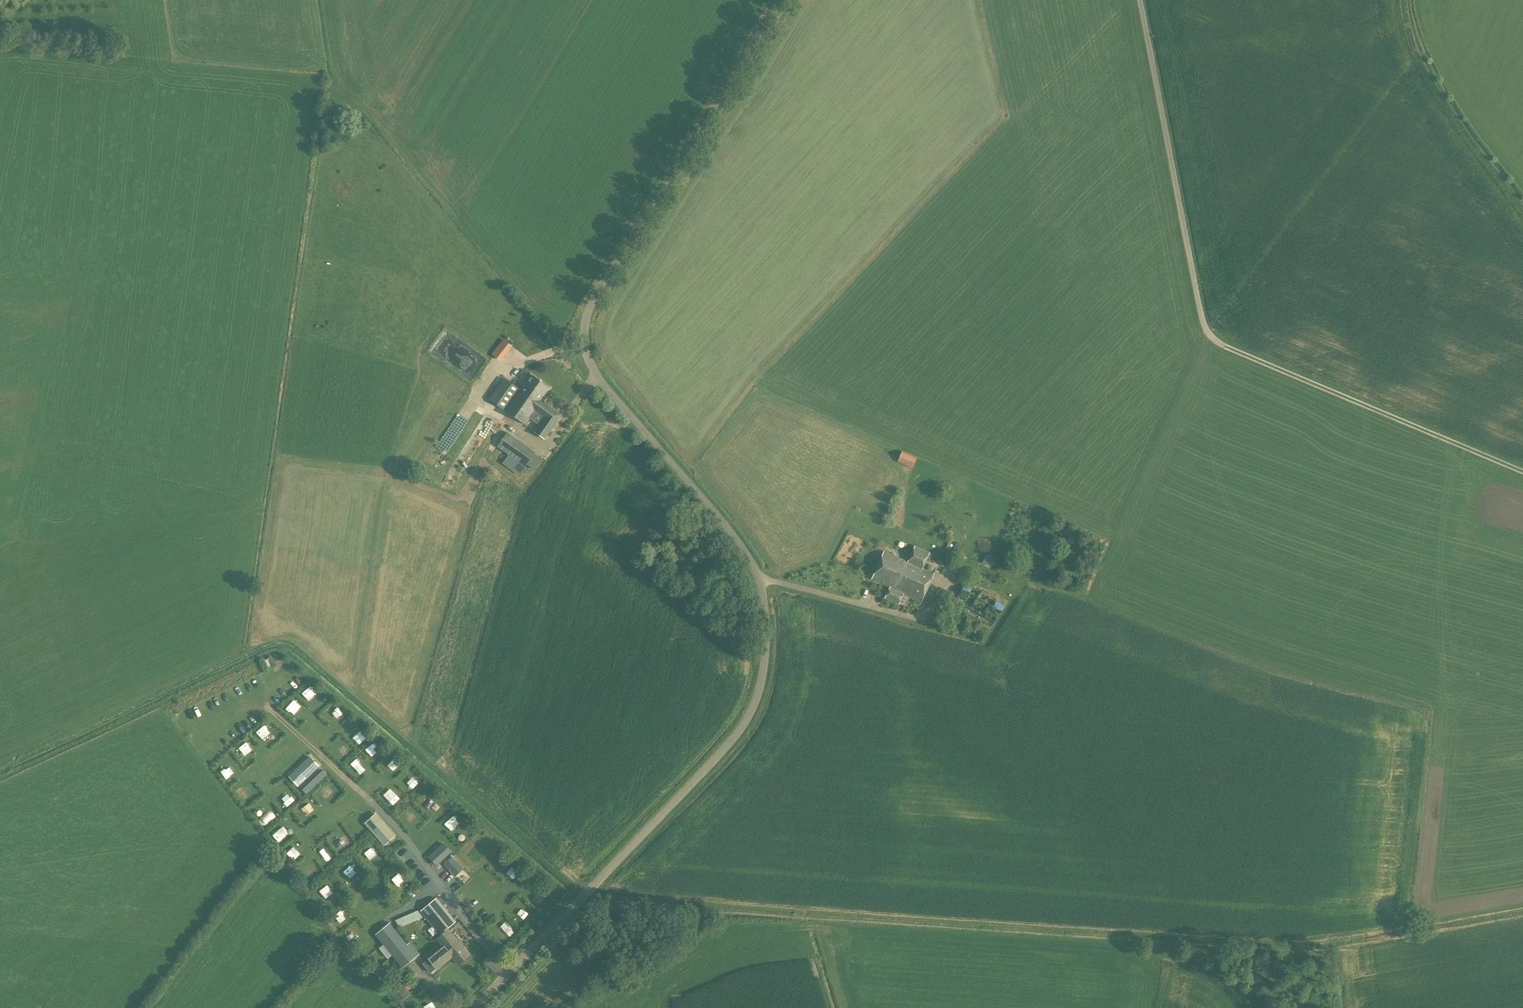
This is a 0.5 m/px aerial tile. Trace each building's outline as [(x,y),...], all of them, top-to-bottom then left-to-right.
[(493,355),(503,342),(495,336),(485,348),(493,355)] [(531,374),(521,390),(504,378),(489,399),(505,411),(524,424),(534,409),(545,417),(535,431),(545,438),(562,415),(541,400),(550,387),(531,374)] [(542,459),(534,453),(536,451),(507,432),(497,446),(508,454),(503,462),(520,474),(527,464),(534,470),(542,459)] [(897,462),(912,469),(917,457),(902,451),(897,462)] [(915,545),(907,562),(884,552),(871,579),(889,587),(884,598),(891,601),(917,546),(915,545)] [(930,552),(917,546),(891,601),(898,605),(904,594),(921,602),(933,574),(922,569),(930,552)] [(984,561),(990,564),(993,559),(987,555),(984,561)] [(951,605),(991,628),(1005,606),(965,583),(951,605)] [(319,766),(310,756),(288,776),(298,786),(319,766)] [(365,823),(384,845),(396,835),(376,813),(365,823)] [(434,866),(446,856),(439,848),(427,859),(434,866)] [(463,868),(452,856),(444,864),(455,876),(463,868)] [(455,921),(436,898),(421,910),(440,933),(455,921)] [(420,909),(397,918),(400,926),(423,917),(420,909)] [(376,935),(382,942),(403,968),(419,954),(411,944),(408,946),(390,923),(376,935)] [(470,955),(449,930),(440,937),(445,943),(428,958),(437,969),(452,957),(459,964),(470,955)] [(413,973),(407,966),(404,969),(402,967),(393,975),(397,979),(399,978),(401,980),(404,977),(406,979),(413,973)]
